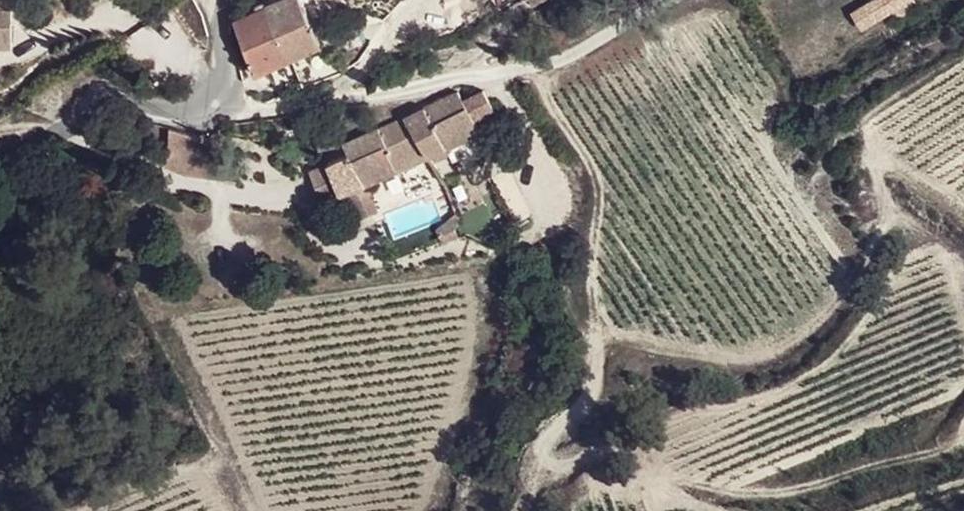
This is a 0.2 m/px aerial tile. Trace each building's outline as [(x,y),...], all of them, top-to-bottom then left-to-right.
[(237,17),(256,69),(321,41),(301,0),(275,0),(237,17)] [(568,14),(593,0),(562,0),(568,14)] [(858,33),(916,10),(912,0),(868,0),(848,8),(858,33)] [(9,9),(0,8),(0,47),(9,47),(9,9)] [(325,161),(338,189),(342,194),(346,195),(355,219),(381,206),(369,181),(428,154),(482,131),(476,117),(493,109),(480,88),(462,93),(457,88),(342,138),(349,153),(325,161)] [(335,129),(316,133),(318,145),(337,141),(335,129)] [(325,194),(338,189),(325,161),(312,168),(325,194)] [(433,235),(441,234),(442,234),(445,233),(448,232),(451,230),(455,226),(457,223),(457,220),(457,207),(430,226),(433,235)] [(433,243),(442,242),(441,234),(433,235),(433,243)]
